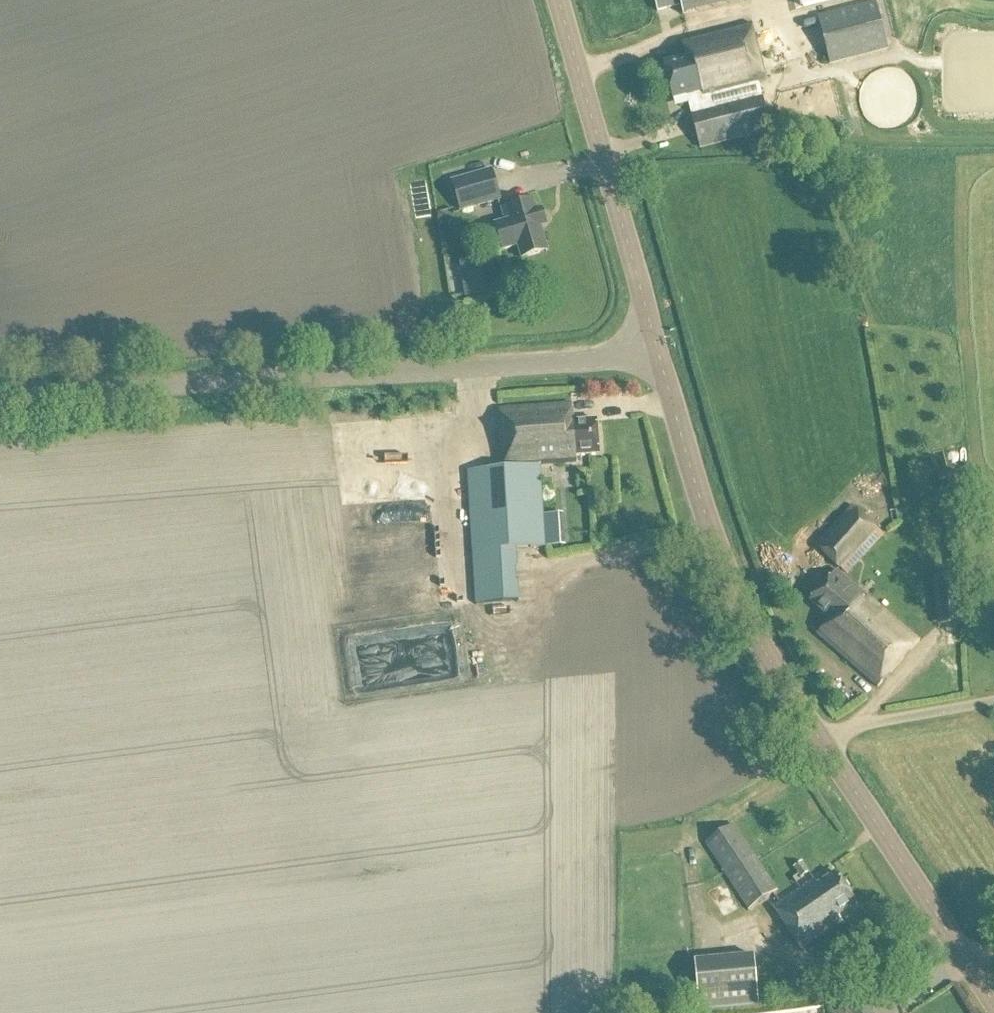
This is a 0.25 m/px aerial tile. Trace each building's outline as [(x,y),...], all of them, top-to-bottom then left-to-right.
[(745,0),(653,0),(657,14),(680,8),(683,17),(746,1),(745,0)] [(829,66),(888,51),(875,3),(817,18),(829,66)] [(772,133),(772,132),(758,82),(766,80),(752,25),(681,43),(685,60),(664,65),(673,101),(687,97),(694,133),(701,151),(772,133)] [(460,212),(499,201),(491,171),(451,183),(460,212)] [(541,211),(535,213),(532,201),(501,211),(505,223),(494,226),(502,252),(517,247),(521,260),(547,252),(540,229),(546,227),(541,211)] [(467,298),(487,295),(483,272),(481,259),(461,262),(463,275),(467,298)] [(501,414),(504,470),(468,473),(476,606),(519,603),(517,551),(545,548),(541,468),(577,466),(576,459),(598,458),(597,422),(573,424),(571,409),(501,414)] [(955,474),(939,479),(943,492),(959,487),(955,474)] [(846,573),(881,535),(853,508),(815,547),(838,570),(841,568),(846,573)] [(877,689),(919,644),(838,573),(810,603),(829,620),(815,636),(877,689)] [(749,912),(778,893),(734,826),(705,845),(749,912)] [(800,881),(810,875),(804,864),(794,870),(800,881)] [(838,918),(856,907),(836,874),(817,887),(815,883),(807,888),(806,886),(773,908),(802,951),(842,924),(838,918)] [(699,1011),(759,1006),(755,956),(695,962),(699,1011)] [(867,1000),(846,1009),(848,1012),(873,1012),(867,1000)]
